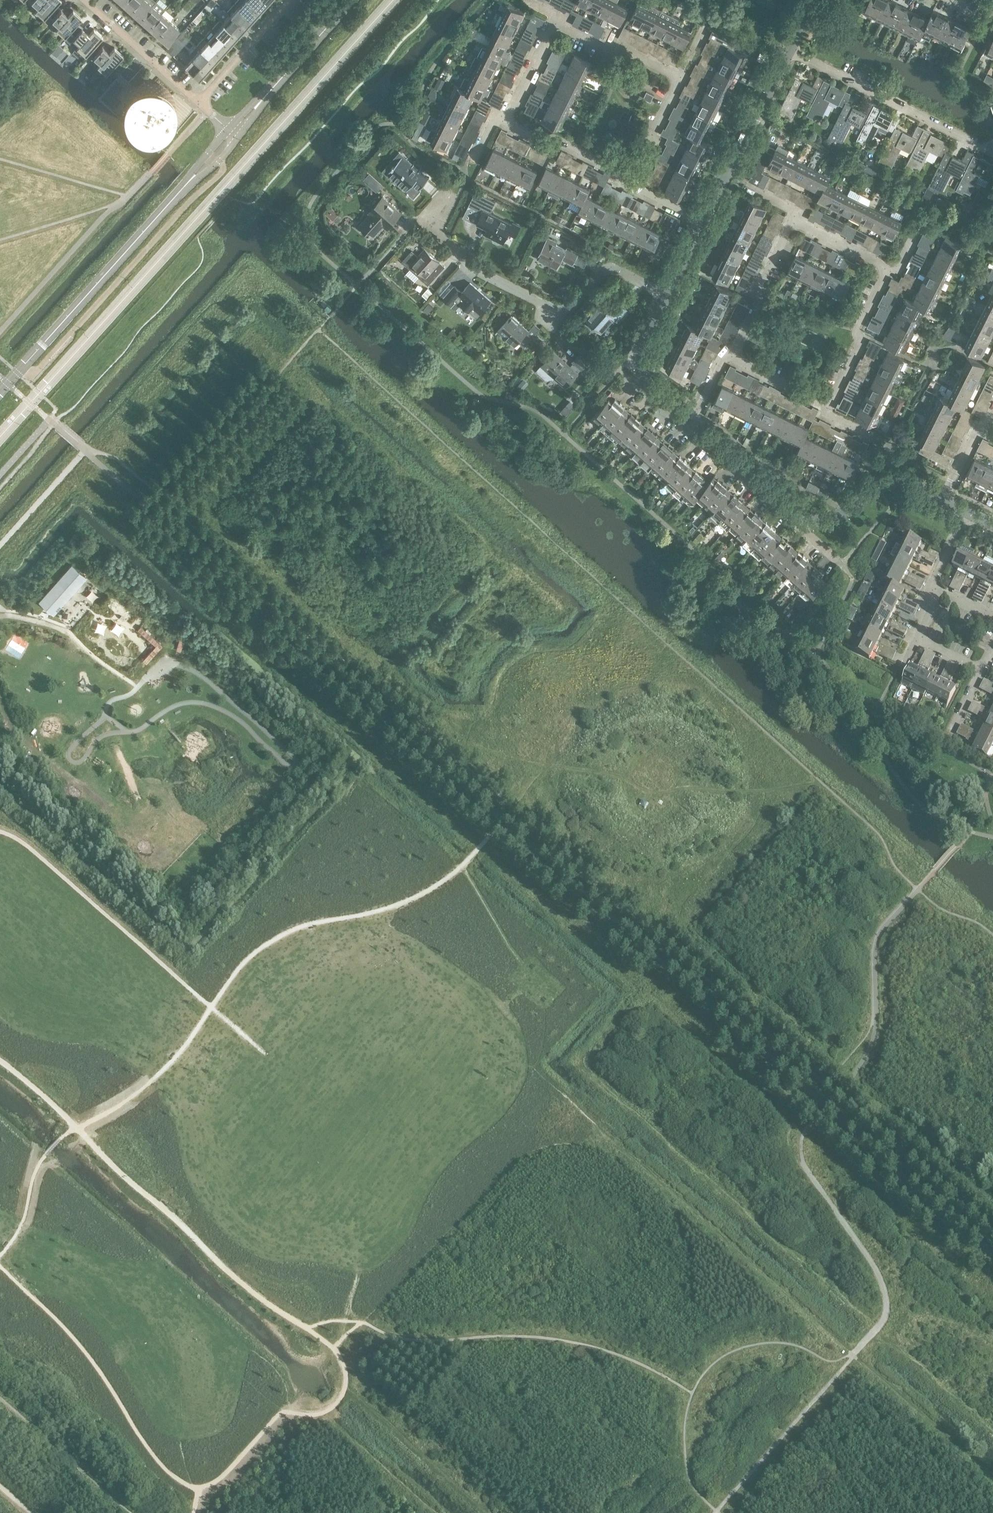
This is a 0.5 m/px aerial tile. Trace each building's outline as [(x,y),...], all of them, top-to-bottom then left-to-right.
[(39,6),(35,10),(44,18),(60,0),(32,0),(39,6)] [(123,2),(132,10),(140,0),(124,0),(123,2)] [(132,10),(141,18),(156,1),(154,0),(140,0),(132,10)] [(249,0),(237,0),(234,2),(252,18),(253,18),(252,17),(253,15),(254,16),(260,10),(249,0)] [(266,0),(249,0),(260,10),(260,9),(259,9),(261,7),(262,7),(267,1),(266,0)] [(564,0),(557,0),(555,4),(554,6),(560,9),(564,0)] [(566,12),(566,10),(571,0),(564,0),(560,9),(566,12)] [(576,15),(578,12),(573,10),(577,2),(577,0),(576,0),(572,0),(571,0),(566,10),(576,15)] [(587,7),(598,12),(604,0),(591,0),(587,7)] [(598,12),(609,18),(617,2),(613,0),(604,0),(598,12)] [(638,3),(630,19),(641,25),(649,9),(651,4),(643,0),(639,0),(638,3)] [(873,13),(880,0),(868,0),(864,8),(873,13)] [(873,13),(883,18),(892,0),(880,0),(873,13)] [(894,0),(892,0),(883,18),(892,23),(901,4),(894,0)] [(156,1),(141,18),(149,26),(164,9),(156,1)] [(252,18),(234,2),(227,11),(230,14),(244,27),(245,26),(244,25),(246,24),(252,18)] [(628,7),(617,2),(609,18),(620,23),(628,7)] [(508,4),(503,15),(519,23),(524,12),(508,4)] [(651,4),(649,9),(641,25),(652,30),(660,14),(662,9),(651,4)] [(910,9),(901,4),(892,23),(901,27),(910,9)] [(82,17),(73,9),(68,15),(61,8),(52,18),(59,24),(56,28),(65,36),(77,23),(82,17)] [(164,9),(149,26),(158,34),(170,20),(173,17),(164,9)] [(662,9),(660,14),(652,30),(662,35),(670,19),(673,15),(662,9)] [(920,13),(910,9),(901,27),(910,32),(920,13)] [(933,32),(942,14),(933,9),(929,18),(920,35),(929,39),(933,32)] [(201,18),(205,13),(201,10),(197,14),(201,18)] [(578,27),(584,15),(578,12),(576,15),(572,24),(578,27)] [(929,18),(920,13),(910,32),(919,37),(920,35),(929,18)] [(196,23),(201,18),(197,14),(192,19),(196,23)] [(230,14),(223,22),(237,35),(237,34),(238,32),(239,33),(244,27),(230,14)] [(541,26),(544,20),(533,14),(530,20),(540,25),(541,26)] [(952,18),(942,14),(933,32),(942,37),(952,18)] [(519,23),(503,15),(497,26),(513,34),(519,23)] [(578,27),(584,30),(584,28),(589,18),(584,15),(578,27)] [(673,15),(670,19),(662,35),(673,41),(681,25),(683,20),(673,15)] [(594,33),(599,23),(589,18),(584,28),(594,33)] [(961,23),(952,18),(942,37),(951,42),(961,23)] [(237,35),(223,22),(219,19),(212,28),(215,31),(229,43),(230,43),(229,43),(230,41),(231,41),(237,35)] [(170,20),(158,34),(168,42),(180,29),(170,20)] [(534,37),(540,25),(530,20),(524,32),(534,37)] [(964,25),(961,23),(951,42),(961,46),(966,36),(969,38),(974,26),(966,22),(964,25)] [(103,36),(94,28),(89,33),(77,23),(65,36),(64,37),(76,48),(72,51),(82,60),(103,36)] [(599,37),(605,26),(599,23),(594,33),(593,35),(599,37)] [(692,30),(681,25),(673,41),(684,46),(692,30)] [(472,40),(477,29),(470,26),(465,37),(472,40)] [(513,34),(497,26),(492,36),(508,44),(513,34)] [(599,37),(605,40),(611,29),(605,26),(599,37)] [(618,38),(624,41),(624,40),(630,29),(624,26),(618,38)] [(186,35),(190,30),(186,27),(181,31),(186,35)] [(744,42),(714,27),(709,37),(711,37),(721,42),(729,45),(740,51),(744,42)] [(636,45),(641,35),(630,29),(624,40),(636,45)] [(181,40),(186,35),(181,31),(177,36),(181,40)] [(229,43),(215,31),(208,39),(204,36),(222,52),(221,51),(223,49),(224,50),(229,43)] [(521,37),(533,43),(536,38),(534,37),(524,32),(521,37)] [(642,50),(647,38),(641,35),(636,45),(636,47),(642,50)] [(222,52),(204,36),(196,45),(214,60),(215,58),(216,58),(222,52)] [(508,44),(492,36),(487,47),(522,65),(525,59),(523,58),(513,53),(511,52),(510,50),(507,51),(505,50),(508,44)] [(528,48),(530,49),(533,43),(521,37),(518,43),(528,48)] [(709,42),(718,47),(721,42),(711,37),(709,42)] [(642,50),(647,53),(648,51),(653,41),(647,38),(642,50)] [(658,56),(663,46),(653,41),(648,51),(658,56)] [(704,47),(716,53),(718,47),(709,42),(706,41),(704,47)] [(62,60),(69,52),(59,43),(52,51),(62,60)] [(523,58),(528,48),(518,43),(513,53),(523,58)] [(170,53),(175,47),(171,44),(166,49),(170,53)] [(123,55),(114,46),(110,52),(102,45),(94,55),(101,61),(97,65),(107,73),(123,55)] [(214,60),(196,45),(200,48),(192,56),(206,69),(207,69),(206,68),(208,66),(208,67),(214,60)] [(554,51),(564,56),(567,50),(557,45),(554,51)] [(729,45),(723,57),(739,64),(745,53),(740,51),(729,45)] [(663,61),(669,49),(663,46),(658,56),(657,58),(663,61)] [(522,65),(487,47),(481,58),(497,66),(500,60),(501,61),(503,65),(505,64),(508,65),(518,70),(519,71),(522,65)] [(704,47),(701,53),(703,54),(713,59),(716,53),(704,47)] [(663,61),(669,64),(669,62),(675,52),(669,49),(663,61)] [(549,56),(561,62),(564,56),(554,51),(552,50),(549,56)] [(765,63),(769,55),(761,51),(757,59),(765,63)] [(681,55),(675,52),(669,62),(676,65),(681,55)] [(575,54),(569,65),(585,73),(591,62),(575,54)] [(698,64),(708,69),(713,59),(703,54),(698,64)] [(497,66),(481,58),(476,55),(471,66),(476,68),(492,77),(497,66)] [(206,69),(192,56),(185,65),(198,78),(199,77),(199,76),(200,75),(201,75),(206,69)] [(549,56),(547,61),(549,62),(558,67),(561,62),(549,56)] [(739,64),(723,57),(718,67),(734,75),(739,64)] [(755,86),(766,63),(759,60),(748,83),(755,86)] [(544,72),(553,77),(558,67),(549,62),(544,72)] [(693,68),(705,74),(708,69),(698,64),(696,63),(693,68)] [(518,70),(508,65),(502,75),(513,80),(515,76),(515,75),(518,70)] [(585,73),(569,65),(564,76),(580,84),(585,73)] [(734,75),(718,67),(712,78),(728,86),(734,75)] [(492,77),(476,68),(471,79),(487,87),(492,77)] [(693,68),(690,74),(692,75),(702,80),(705,74),(693,68)] [(539,77),(550,83),(553,77),(544,72),(542,71),(539,77)] [(138,83),(134,86),(129,82),(120,74),(120,73),(98,97),(159,152),(180,128),(172,121),(175,115),(176,110),(176,104),(175,99),(173,94),(169,90),(165,86),(160,83),(154,81),(149,81),(144,81),(138,83)] [(792,85),(779,112),(785,115),(786,113),(793,116),(803,97),(813,102),(814,102),(826,78),(819,74),(813,85),(800,78),(800,77),(796,74),(790,84),(792,85)] [(499,80),(511,86),(514,80),(513,80),(502,75),(499,80)] [(687,85),(697,90),(702,80),(692,75),(687,85)] [(580,84),(564,76),(558,87),(574,95),(580,84)] [(487,87),(471,79),(465,77),(460,87),(458,86),(481,98),(487,87)] [(539,77),(536,83),(538,84),(548,89),(550,83),(539,77)] [(439,78),(434,87),(440,91),(445,81),(439,78)] [(728,86),(712,78),(707,89),(723,97),(728,86)] [(828,79),(826,78),(814,102),(813,102),(807,114),(814,118),(815,116),(821,119),(831,99),(844,106),(846,102),(847,102),(851,93),(828,81),(828,79)] [(988,87),(991,81),(986,79),(983,84),(988,87)] [(507,91),(508,92),(511,86),(499,80),(496,86),(507,91)] [(533,94),(543,99),(548,89),(538,84),(533,94)] [(682,90),(694,96),(697,90),(687,85),(685,84),(682,90)] [(481,98),(458,86),(453,97),(469,105),(474,95),(480,98),(481,98)] [(507,91),(496,86),(491,96),(502,101),(507,91)] [(574,95),(558,87),(553,98),(569,106),(574,95)] [(436,91),(431,88),(427,96),(430,97),(429,99),(434,102),(436,97),(436,91)] [(723,97),(707,89),(702,100),(718,107),(723,97)] [(647,90),(643,97),(651,101),(654,94),(647,90)] [(682,90),(679,96),(681,97),(691,102),(694,96),(682,90)] [(528,99),(540,104),(543,99),(533,94),(531,93),(528,99)] [(491,104),(493,104),(500,108),(503,102),(502,101),(491,96),(489,102),(488,102),(491,104)] [(469,105),(453,97),(447,108),(463,116),(469,105)] [(676,107),(686,112),(691,102),(681,97),(676,107)] [(489,108),(491,104),(488,102),(489,102),(481,98),(480,98),(478,103),(479,103),(489,108)] [(569,106),(553,98),(548,108),(564,116),(569,106)] [(528,99),(525,104),(527,105),(537,110),(540,104),(528,99)] [(863,110),(847,102),(846,102),(844,106),(828,137),(835,140),(836,138),(843,141),(852,122),(863,127),(876,103),(868,99),(863,110)] [(718,107),(702,100),(696,110),(712,118),(718,107)] [(476,109),(488,114),(491,109),(489,108),(479,103),(476,109)] [(878,104),(876,103),(863,127),(857,139),(863,143),(865,140),(871,144),(881,124),(894,131),(896,127),(901,118),(877,106),(878,104)] [(534,117),(537,110),(527,105),(524,112),(534,117)] [(672,111),(683,117),(686,112),(676,107),(674,106),(672,111)] [(463,116),(447,108),(442,119),(458,127),(463,116)] [(564,116),(548,108),(542,119),(558,127),(564,116)] [(483,120),(485,121),(488,114),(476,109),(473,115),(483,120)] [(712,118),(696,110),(691,121),(707,129),(712,118)] [(672,111),(669,117),(671,118),(680,123),(683,117),(672,111)] [(420,122),(427,126),(432,115),(425,112),(420,122)] [(483,120),(473,115),(468,125),(479,130),(483,120)] [(732,128),(738,118),(732,115),(727,126),(732,128)] [(666,128),(675,133),(680,123),(671,118),(666,128)] [(458,127),(442,119),(437,129),(453,137),(458,127)] [(707,129),(691,121),(686,132),(709,143),(702,140),(707,129)] [(912,135),(896,127),(894,131),(878,162),(885,165),(886,163),(892,166),(902,147),(913,152),(925,128),(918,124),(912,135)] [(465,130),(477,136),(480,131),(479,130),(468,125),(465,130)] [(453,137),(437,129),(432,127),(427,138),(447,148),(453,137)] [(667,137),(672,139),(675,133),(666,128),(663,127),(660,133),(667,137)] [(495,140),(496,140),(502,143),(507,133),(507,131),(501,128),(495,140)] [(928,130),(925,128),(913,152),(906,165),(913,168),(914,166),(921,169),(930,149),(943,156),(944,156),(946,152),(951,143),(927,131),(928,130)] [(473,142),(474,142),(477,136),(465,130),(462,136),(473,142)] [(709,143),(686,132),(685,132),(692,136),(687,146),(703,154),(709,143)] [(502,143),(513,149),(518,139),(507,133),(502,143)] [(473,142),(462,136),(457,146),(468,152),(473,142)] [(767,145),(770,138),(764,136),(761,142),(767,145)] [(519,152),(525,140),(519,137),(518,139),(513,149),(519,152)] [(667,137),(665,142),(667,144),(677,148),(680,142),(672,139),(667,137)] [(530,145),(531,143),(525,140),(519,152),(525,155),(530,145)] [(662,153),(672,158),(677,148),(667,144),(662,153)] [(789,150),(778,144),(774,153),(765,149),(749,179),(758,184),(765,172),(762,171),(766,163),(768,164),(768,165),(779,170),(787,154),(789,150)] [(525,155),(537,161),(542,151),(530,145),(525,155)] [(454,153),(466,158),(469,152),(468,152),(457,146),(454,153)] [(703,154),(687,146),(682,157),(698,165),(703,154)] [(505,155),(494,149),(486,164),(497,170),(505,155)] [(549,152),(543,149),(542,151),(537,161),(543,164),(549,152)] [(561,164),(567,152),(561,149),(556,161),(561,164)] [(962,161),(946,152),(944,156),(943,156),(928,187),(935,190),(936,188),(942,191),(952,172),(962,177),(963,177),(975,153),(968,150),(962,161)] [(572,157),(573,155),(567,152),(561,164),(567,167),(572,157)] [(657,158),(669,164),(672,158),(662,153),(660,152),(657,158)] [(975,153),(963,177),(962,177),(956,189),(963,193),(964,191),(970,194),(980,174),(988,178),(987,180),(992,183),(992,182),(992,165),(977,156),(977,155),(975,153)] [(798,160),(787,154),(779,170),(790,176),(798,160)] [(515,160),(505,155),(497,170),(507,175),(515,160)] [(429,178),(416,166),(415,167),(402,156),(388,172),(407,189),(406,191),(413,197),(421,189),(420,188),(429,178)] [(567,167),(577,172),(582,162),(572,157),(567,167)] [(698,165),(682,157),(676,168),(693,176),(698,165)] [(657,158),(654,164),(656,165),(666,170),(669,164),(657,158)] [(526,165),(515,160),(507,175),(518,181),(526,165)] [(583,175),(589,163),(583,160),(582,162),(577,172),(583,175)] [(808,165),(798,160),(790,176),(800,181),(808,165)] [(874,178),(878,170),(861,162),(857,170),(874,178)] [(593,168),(594,166),(589,163),(583,175),(588,178),(593,168)] [(537,171),(526,165),(518,181),(529,186),(537,171)] [(660,182),(666,170),(656,165),(650,177),(660,182)] [(819,170),(808,165),(800,181),(811,187),(819,170)] [(558,172),(547,166),(539,182),(550,188),(558,172)] [(588,178),(599,183),(603,173),(593,168),(588,178)] [(693,176),(676,168),(671,178),(687,186),(693,176)] [(830,176),(819,170),(811,187),(821,192),(818,199),(830,176)] [(611,174),(604,171),(603,173),(599,183),(604,186),(607,181),(611,174)] [(568,177),(558,172),(550,188),(548,192),(558,197),(560,193),(568,177)] [(770,175),(765,172),(758,184),(764,187),(765,186),(770,176),(770,175)] [(650,177),(648,176),(645,182),(657,188),(660,182),(650,177)] [(774,191),(779,181),(770,176),(765,186),(774,191)] [(830,176),(818,199),(829,205),(837,189),(826,183),(830,176)] [(371,186),(375,181),(369,177),(365,182),(371,186)] [(579,182),(568,177),(560,193),(571,199),(579,182)] [(687,186),(671,178),(666,189),(682,197),(687,186)] [(607,181),(604,186),(601,193),(607,196),(612,186),(613,184),(607,181)] [(780,195),(786,184),(779,181),(774,191),(774,192),(780,195)] [(590,188),(579,182),(571,199),(581,204),(578,211),(590,188)] [(780,195),(785,198),(786,197),(791,187),(786,184),(780,195)] [(607,196),(616,201),(621,191),(612,186),(607,196)] [(796,202),(801,192),(791,187),(786,197),(796,202)] [(590,188),(578,211),(589,217),(597,200),(587,195),(590,188)] [(885,197),(888,191),(882,188),(879,194),(885,197)] [(929,199),(933,191),(927,188),(923,196),(929,199)] [(622,204),(628,192),(622,189),(621,191),(616,201),(622,204)] [(848,194),(837,189),(829,205),(840,210),(848,194)] [(490,212),(496,201),(475,191),(468,205),(482,212),(477,222),(488,227),(484,234),(492,238),(493,241),(498,243),(501,242),(503,243),(508,233),(515,236),(520,225),(513,222),(512,223),(490,212)] [(633,197),(634,195),(628,192),(622,204),(628,207),(633,197)] [(801,206),(807,195),(801,192),(796,202),(795,203),(801,206)] [(858,199),(848,194),(840,210),(850,215),(858,199)] [(878,194),(874,201),(880,204),(884,197),(878,194)] [(801,206),(807,209),(813,197),(807,195),(801,206)] [(387,227),(401,212),(384,196),(370,211),(371,212),(360,224),(373,236),(384,224),(387,227)] [(952,202),(938,196),(935,202),(949,209),(952,202)] [(628,207),(638,212),(643,202),(633,197),(628,207)] [(767,207),(751,199),(745,210),(761,218),(767,207)] [(869,205),(858,199),(850,215),(861,221),(869,205)] [(608,206),(597,200),(589,217),(600,222),(608,206)] [(644,215),(650,203),(644,200),(643,202),(638,212),(644,215)] [(962,210),(965,204),(959,201),(956,207),(962,210)] [(654,208),(655,206),(650,203),(644,215),(649,217),(654,208)] [(880,210),(869,205),(861,221),(872,226),(880,210)] [(619,211),(608,206),(600,222),(610,227),(619,211)] [(808,218),(814,221),(815,220),(820,210),(820,209),(814,206),(808,218)] [(332,221),(338,214),(330,207),(324,214),(332,221)] [(654,208),(649,217),(660,222),(665,212),(654,208)] [(761,218),(745,210),(740,220),(756,228),(761,218)] [(824,224),(829,214),(820,210),(815,220),(824,224)] [(891,215),(880,210),(872,226),(882,231),(891,215)] [(629,216),(619,211),(610,227),(621,233),(629,216)] [(662,233),(651,227),(643,243),(654,249),(656,244),(665,248),(680,218),(666,211),(665,212),(660,222),(668,226),(664,234),(661,233),(662,233)] [(774,211),(772,216),(781,221),(784,215),(774,211)] [(830,229),(836,218),(829,214),(824,224),(824,226),(830,229)] [(902,221),(891,215),(882,231),(894,237),(902,221)] [(640,222),(629,216),(621,233),(632,238),(640,222)] [(769,221),(781,227),(783,222),(781,221),(772,216),(769,221)] [(830,229),(835,232),(836,230),(841,220),(836,218),(830,229)] [(756,228),(740,220),(734,231),(751,239),(756,228)] [(846,235),(851,225),(841,220),(836,230),(846,235)] [(775,232),(778,233),(781,227),(769,221),(766,227),(775,232)] [(651,227),(640,222),(632,238),(643,243),(651,227)] [(851,240),(857,228),(851,225),(846,235),(845,237),(851,240)] [(771,242),(775,232),(766,227),(761,237),(771,242)] [(851,240),(857,243),(858,241),(863,231),(857,228),(851,240)] [(925,233),(935,238),(938,233),(928,228),(925,233)] [(751,239),(734,231),(729,242),(745,250),(751,239)] [(858,241),(867,246),(872,236),(863,231),(858,241)] [(920,238),(932,244),(935,238),(925,233),(923,232),(920,238)] [(567,246),(566,249),(556,244),(558,241),(548,236),(537,257),(557,267),(562,258),(573,264),(574,263),(577,255),(579,252),(567,246)] [(873,251),(879,239),(872,236),(867,246),(867,248),(873,251)] [(758,243),(770,249),(773,243),(771,242),(761,237),(758,243)] [(799,247),(805,250),(810,240),(804,237),(799,247)] [(961,245),(945,237),(940,248),(956,256),(961,245)] [(811,253),(817,241),(811,238),(810,240),(805,250),(811,253)] [(920,238),(917,244),(919,245),(929,250),(932,244),(920,238)] [(873,251),(878,254),(879,252),(884,242),(879,239),(873,251)] [(822,246),(823,244),(817,241),(811,253),(817,255),(822,246)] [(745,250),(729,242),(724,252),(740,261),(745,250)] [(890,245),(884,242),(879,252),(885,255),(890,245)] [(765,254),(767,255),(770,249),(758,243),(755,249),(765,254)] [(436,266),(440,262),(421,245),(414,253),(412,250),(402,261),(429,284),(441,271),(436,266)] [(929,250),(919,245),(914,255),(924,260),(929,250)] [(822,246),(817,255),(827,260),(831,251),(822,246)] [(956,256),(940,248),(934,259),(950,267),(956,256)] [(760,264),(765,254),(755,249),(750,259),(760,264)] [(832,263),(838,252),(832,249),(831,251),(827,260),(832,263)] [(740,261),(724,252),(718,263),(735,271),(740,261)] [(843,256),(844,255),(838,252),(832,263),(838,266),(843,256)] [(914,255),(912,254),(909,260),(921,266),(924,260),(914,255)] [(588,260),(577,255),(574,263),(584,268),(588,260)] [(646,264),(648,259),(642,255),(639,260),(646,264)] [(807,260),(796,255),(788,271),(799,276),(807,260)] [(838,266),(850,272),(855,262),(843,256),(838,266)] [(747,264),(759,270),(762,265),(760,264),(750,259),(747,264)] [(950,267),(934,259),(929,270),(945,278),(950,267)] [(818,266),(807,260),(799,276),(810,282),(818,266)] [(921,266),(909,260),(906,265),(908,266),(918,271),(921,266)] [(856,275),(862,264),(856,261),(855,262),(850,272),(856,275)] [(394,273),(399,267),(393,262),(388,268),(394,273)] [(735,271),(718,263),(713,274),(729,282),(735,271)] [(754,275),(756,276),(759,270),(747,264),(744,270),(754,275)] [(829,271),(818,266),(810,282),(821,287),(829,271)] [(903,276),(913,281),(918,271),(908,266),(903,276)] [(748,287),(754,275),(744,270),(738,282),(748,287)] [(945,278),(929,270),(924,280),(940,288),(945,278)] [(839,276),(829,271),(821,287),(831,292),(839,276)] [(980,284),(984,276),(977,273),(973,280),(980,284)] [(903,276),(901,275),(898,281),(903,284),(910,287),(913,281),(903,276)] [(850,282),(839,276),(831,292),(842,298),(850,282)] [(903,284),(898,281),(891,278),(888,284),(890,285),(900,290),(903,284)] [(443,298),(454,286),(447,280),(437,292),(443,298)] [(940,288),(924,280),(918,291),(934,299),(940,288)] [(470,282),(459,295),(456,299),(461,303),(461,306),(466,310),(468,310),(476,317),(491,300),(470,282)] [(747,294),(750,288),(748,287),(738,282),(735,288),(747,294)] [(733,292),(717,283),(711,295),(728,303),(733,292)] [(442,299),(448,305),(461,291),(455,285),(442,299)] [(694,287),(689,285),(684,295),(689,297),(694,287)] [(886,294),(895,299),(900,290),(890,285),(886,294)] [(432,293),(427,289),(422,295),(427,299),(432,293)] [(934,299),(918,291),(913,301),(906,298),(929,310),(934,299)] [(881,299),(893,305),(895,299),(886,294),(884,293),(881,299)] [(728,303),(711,295),(706,305),(722,313),(728,303)] [(906,298),(904,297),(901,303),(903,304),(900,309),(920,319),(922,314),(924,314),(926,309),(929,310),(906,298)] [(881,299),(878,305),(880,306),(890,311),(893,305),(881,299)] [(618,322),(628,310),(619,301),(611,310),(600,301),(585,318),(602,332),(614,319),(618,322)] [(735,306),(747,312),(750,307),(738,301),(735,306)] [(428,314),(433,307),(428,303),(423,310),(428,314)] [(987,304),(981,315),(992,320),(992,307),(987,304)] [(722,313),(706,305),(701,316),(717,324),(722,313)] [(742,317),(744,318),(747,312),(735,306),(732,312),(742,317)] [(875,316),(885,321),(890,311),(880,306),(875,316)] [(920,319),(900,309),(895,320),(915,330),(916,328),(917,327),(920,322),(919,320),(920,319)] [(742,317),(732,312),(727,322),(737,327),(742,317)] [(515,345),(518,341),(527,349),(531,345),(528,342),(534,335),(528,330),(529,329),(511,314),(497,330),(515,345)] [(870,321),(882,326),(885,321),(875,316),(873,315),(870,321)] [(981,315),(976,325),(992,333),(992,332),(992,320),(981,315)] [(717,324),(701,316),(696,326),(689,322),(688,323),(704,331),(711,335),(717,324)] [(915,330),(895,320),(890,330),(909,340),(910,339),(911,338),(914,332),(914,331),(915,330)] [(870,321),(867,326),(879,332),(882,326),(870,321)] [(724,328),(736,334),(739,328),(737,327),(727,322),(724,328)] [(704,331),(688,323),(683,334),(699,342),(704,331)] [(992,333),(976,325),(971,336),(987,344),(992,333)] [(724,335),(726,336),(733,340),(736,334),(724,328),(721,334),(724,335)] [(910,341),(909,340),(890,330),(884,342),(905,352),(906,350),(907,349),(910,344),(909,343),(910,341)] [(699,342),(683,334),(677,345),(694,353),(699,342)] [(719,345),(724,335),(721,334),(718,339),(710,335),(707,340),(709,341),(709,340),(719,345)] [(987,344),(971,336),(965,347),(981,355),(987,344)] [(878,351),(881,345),(870,339),(866,345),(868,346),(878,351)] [(706,346),(718,352),(721,346),(719,345),(709,340),(709,341),(706,346)] [(694,353),(677,345),(672,355),(688,363),(694,353)] [(713,357),(715,358),(718,352),(706,346),(703,352),(713,357)] [(862,358),(872,363),(878,351),(868,346),(862,358)] [(554,351),(542,364),(537,370),(547,379),(555,378),(556,377),(566,386),(578,373),(578,372),(581,369),(582,369),(592,358),(582,349),(572,361),(573,362),(570,365),(554,351)] [(899,370),(904,359),(888,351),(883,362),(899,370)] [(713,357),(703,352),(698,362),(708,367),(713,357)] [(688,363),(672,355),(666,366),(683,374),(688,363)] [(858,363),(869,369),(872,363),(862,358),(860,357),(858,363)] [(986,365),(969,357),(964,368),(980,376),(986,365)] [(511,376),(510,371),(503,371),(503,367),(507,366),(506,362),(500,362),(501,377),(511,376)] [(696,367),(707,373),(710,368),(708,367),(698,362),(696,367)] [(893,381),(898,383),(903,373),(899,370),(883,362),(877,373),(893,381)] [(858,363),(855,368),(856,369),(867,374),(869,369),(858,363)] [(735,369),(736,367),(730,364),(724,376),(730,379),(735,369)] [(703,378),(704,379),(707,373),(696,367),(693,373),(703,378)] [(980,376),(964,368),(958,378),(975,387),(980,376)] [(730,379),(742,385),(747,375),(735,369),(730,379)] [(852,379),(862,384),(867,374),(856,369),(852,379)] [(703,378),(693,373),(689,379),(700,385),(703,378)] [(748,388),(754,376),(748,373),(747,375),(742,385),(748,388)] [(893,381),(877,373),(872,383),(888,391),(893,381)] [(759,381),(760,379),(754,376),(748,388),(754,391),(759,381)] [(847,384),(859,390),(862,384),(852,379),(850,378),(847,384)] [(975,387),(958,378),(953,389),(969,397),(975,387)] [(522,391),(528,384),(523,379),(517,387),(522,391)] [(987,379),(984,385),(992,390),(992,382),(987,379)] [(754,391),(764,396),(769,386),(759,381),(754,391)] [(888,391),(872,383),(866,394),(883,402),(888,391)] [(770,399),(776,387),(770,384),(769,386),(764,396),(770,399)] [(847,384),(844,390),(846,391),(856,396),(859,390),(847,384)] [(712,406),(723,412),(726,407),(734,390),(723,385),(712,406)] [(979,395),(989,400),(992,393),(992,390),(984,385),(979,395)] [(780,392),(781,390),(776,387),(770,399),(775,402),(780,392)] [(969,397),(953,389),(948,400),(941,396),(940,396),(964,408),(969,397)] [(745,396),(734,390),(726,407),(736,412),(745,396)] [(840,403),(850,408),(856,396),(846,391),(840,403)] [(775,402),(785,407),(790,397),(780,392),(775,402)] [(883,402),(866,394),(861,405),(877,413),(883,402)] [(594,415),(602,423),(620,402),(612,395),(594,415)] [(791,410),(797,398),(791,395),(790,397),(785,407),(791,410)] [(988,407),(991,401),(989,400),(979,395),(976,401),(988,407)] [(755,401),(745,396),(736,412),(747,417),(755,401)] [(964,408),(940,396),(935,407),(951,415),(956,405),(962,408),(964,408)] [(898,397),(888,418),(894,421),(904,400),(898,397)] [(568,413),(576,403),(570,398),(562,408),(568,413)] [(801,403),(803,401),(797,398),(791,410),(797,412),(801,403)] [(766,406),(755,401),(747,417),(758,423),(766,406)] [(988,407),(976,401),(974,407),(976,408),(985,413),(988,407)] [(620,402),(602,423),(610,430),(628,410),(620,402)] [(835,408),(847,414),(850,408),(840,403),(838,402),(835,408)] [(797,412),(807,418),(812,408),(801,403),(797,412)] [(877,413),(861,405),(856,416),(872,424),(877,413)] [(777,412),(766,406),(758,423),(769,428),(777,412)] [(814,419),(815,416),(819,409),(813,406),(812,408),(807,418),(813,421),(814,419)] [(951,415),(935,407),(930,418),(946,426),(951,415)] [(961,413),(972,418),(976,408),(974,407),(971,412),(964,408),(962,408),(960,412),(961,413)] [(628,410),(610,430),(618,437),(636,417),(628,410)] [(787,417),(777,412),(769,428),(779,433),(787,417)] [(959,419),(970,425),(973,419),(972,418),(961,413),(959,419)] [(636,417),(618,437),(627,444),(645,424),(636,417)] [(798,422),(787,417),(779,433),(790,439),(798,422)] [(820,433),(826,421),(820,418),(818,421),(814,430),(820,433)] [(946,426),(930,418),(924,428),(941,437),(946,426)] [(818,421),(814,419),(813,421),(809,428),(808,430),(813,432),(814,430),(818,421)] [(966,430),(967,431),(970,425),(959,419),(956,425),(966,430)] [(830,426),(831,424),(826,421),(820,433),(825,436),(830,426)] [(809,428),(798,422),(790,439),(801,444),(797,451),(809,428)] [(645,424),(627,444),(635,451),(653,431),(645,424)] [(956,425),(951,435),(961,440),(966,430),(956,425)] [(825,436),(835,441),(840,431),(830,426),(825,436)] [(809,428),(797,451),(808,457),(816,441),(806,435),(808,430),(809,428)] [(941,437),(924,428),(919,440),(924,442),(919,451),(950,466),(954,457),(953,456),(943,451),(942,454),(933,450),(934,448),(935,448),(941,437)] [(841,444),(847,432),(841,429),(840,431),(835,441),(841,444)] [(653,431),(635,451),(643,458),(661,438),(653,431)] [(852,437),(853,435),(847,432),(841,444),(847,447),(852,437)] [(948,440),(960,446),(962,441),(961,440),(951,435),(948,440)] [(847,447),(857,452),(862,442),(852,437),(847,447)] [(661,438),(643,458),(651,466),(669,445),(661,438)] [(983,438),(977,449),(983,452),(988,443),(989,441),(983,438)] [(857,452),(863,455),(869,443),(863,440),(862,442),(857,452)] [(955,451),(957,452),(960,446),(948,440),(945,446),(955,451)] [(827,446),(816,441),(808,457),(819,462),(827,446)] [(983,452),(992,457),(992,445),(988,443),(983,452)] [(669,445),(651,466),(659,473),(677,453),(669,445)] [(837,451),(827,446),(819,462),(829,467),(837,451)] [(955,451),(945,446),(943,451),(953,456),(955,451)] [(848,456),(837,451),(829,467),(840,473),(848,456)] [(677,453),(659,473),(667,480),(685,460),(677,453)] [(859,462),(848,456),(840,473),(851,478),(859,462)] [(975,458),(967,474),(978,480),(986,464),(975,458)] [(685,460),(667,480),(675,487),(693,467),(685,460)] [(986,464),(978,480),(989,485),(992,477),(992,467),(986,464)] [(693,467),(675,487),(683,494),(701,474),(693,467)] [(701,474),(683,494),(691,502),(696,496),(709,481),(701,474)] [(709,481),(696,496),(704,503),(722,483),(714,475),(709,481)] [(722,483),(704,503),(712,510),(731,490),(722,483)] [(827,498),(829,493),(820,488),(817,493),(827,498)] [(731,490),(712,510),(721,517),(739,497),(731,490)] [(739,497),(721,517),(729,524),(747,504),(739,497)] [(747,504),(729,524),(737,532),(755,511),(747,504)] [(755,511),(737,532),(745,539),(763,518),(755,511)] [(763,518),(745,539),(753,546),(771,526),(763,518)] [(689,530),(694,524),(689,520),(684,526),(689,530)] [(771,526),(753,546),(761,553),(779,533),(771,526)] [(697,544),(704,536),(700,533),(693,540),(697,544)] [(779,533),(761,553),(769,560),(787,540),(779,533)] [(920,543),(905,536),(900,547),(923,559),(926,554),(917,549),(920,543)] [(787,540),(769,560),(777,567),(795,547),(787,540)] [(886,544),(881,542),(871,561),(877,563),(886,544)] [(923,559),(900,547),(896,545),(890,557),(894,559),(909,566),(912,559),(921,563),(923,559)] [(795,547),(777,567),(785,575),(803,554),(795,547)] [(714,558),(718,562),(726,555),(721,551),(714,558)] [(972,557),(960,551),(952,566),(959,569),(954,578),(960,581),(972,557)] [(803,554),(785,575),(793,582),(811,561),(803,554)] [(937,559),(926,554),(923,559),(921,563),(932,569),(937,559)] [(983,563),(972,557),(960,581),(964,583),(968,574),(975,578),(983,563)] [(909,566),(894,559),(889,570),(912,581),(914,577),(905,572),(909,566)] [(811,561),(793,582),(801,589),(819,569),(811,561)] [(983,563),(975,578),(982,581),(977,589),(982,592),(992,571),(992,568),(983,563)] [(86,578),(72,564),(39,601),(54,614),(86,578)] [(819,569),(801,589),(810,596),(819,586),(821,588),(827,582),(824,580),(828,576),(819,569)] [(912,581),(889,570),(883,581),(888,584),(898,588),(901,582),(910,586),(912,581)] [(982,592),(987,594),(991,586),(992,587),(992,571),(982,592)] [(871,583),(874,577),(868,574),(864,582),(866,583),(867,581),(871,583)] [(925,582),(914,577),(912,581),(910,586),(920,591),(925,582)] [(958,594),(964,583),(960,581),(954,578),(949,589),(958,594)] [(951,582),(946,579),(943,585),(948,587),(951,582)] [(903,591),(898,588),(888,584),(883,595),(906,607),(909,602),(900,597),(903,591)] [(864,600),(870,589),(862,585),(857,596),(864,600)] [(982,604),(987,594),(982,592),(977,589),(972,599),(982,604)] [(906,607),(883,595),(877,606),(892,613),(895,607),(904,612),(906,607)] [(919,607),(909,602),(906,607),(904,612),(915,617),(919,607)] [(892,613),(877,606),(872,618),(895,629),(897,624),(889,620),(892,613)] [(852,622),(857,611),(850,607),(845,619),(852,622)] [(92,620),(96,615),(90,610),(84,616),(91,622),(92,620)] [(895,629),(872,618),(867,615),(862,627),(866,629),(881,636),(884,630),(892,634),(895,629)] [(908,629),(897,624),(895,629),(892,634),(903,639),(908,629)] [(163,646),(141,627),(138,631),(156,646),(143,661),(147,665),(163,646)] [(881,636),(866,629),(861,640),(884,652),(886,647),(877,643),(881,636)] [(185,639),(180,638),(176,650),(182,652),(185,639)] [(884,652),(861,640),(855,652),(869,659),(873,653),(881,657),(884,652)] [(897,653),(886,647),(884,652),(881,657),(892,662),(897,653)] [(922,656),(925,650),(919,647),(916,653),(922,656)] [(926,662),(931,665),(935,656),(926,651),(921,660),(926,662)] [(917,669),(910,665),(903,680),(914,686),(926,662),(921,660),(917,669)] [(926,662),(914,686),(926,691),(933,677),(926,674),(931,665),(926,662)] [(949,674),(954,676),(958,667),(949,662),(944,671),(949,674)] [(940,680),(933,677),(926,691),(937,697),(949,674),(944,671),(940,680)] [(949,674),(937,697),(949,703),(956,689),(949,685),(954,676),(949,674)] [(989,694),(991,689),(992,686),(992,684),(984,680),(979,689),(989,694)] [(968,712),(978,717),(980,712),(982,707),(973,703),(968,712)] [(992,712),(982,707),(980,712),(992,718),(992,710),(992,712)] [(980,712),(978,717),(987,721),(984,728),(992,732),(992,718),(980,712)] [(957,734),(966,739),(969,735),(971,730),(961,726),(957,734)] [(984,728),(980,735),(971,730),(969,735),(992,746),(992,732),(984,728)] [(992,746),(969,735),(966,739),(976,744),(973,751),(987,758),(992,746)]
